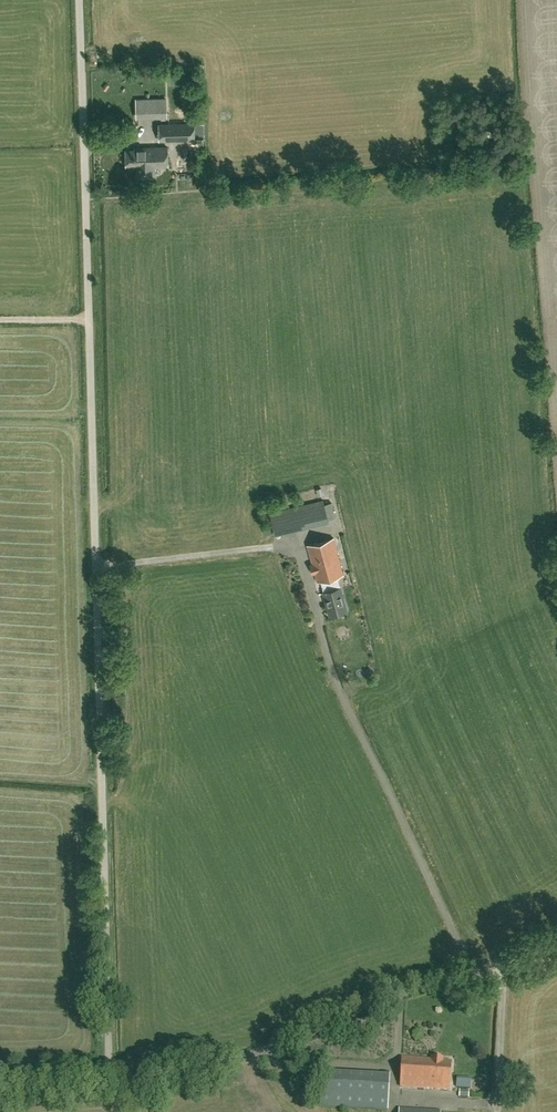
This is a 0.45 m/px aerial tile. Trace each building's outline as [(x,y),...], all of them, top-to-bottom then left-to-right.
[(137,114),(167,113),(166,98),(136,99),(137,114)] [(159,124),(160,140),(194,139),(194,123),(159,124)] [(155,177),(154,166),(168,165),(168,147),(135,148),(135,150),(126,150),(126,165),(134,164),(135,166),(137,166),(137,177),(155,177)] [(324,499),(269,512),(274,534),(330,521),(329,519),(325,504),(324,499)] [(325,579),(332,577),(344,574),(334,538),(308,545),(313,563),(311,564),(313,573),(315,572),(317,581),(325,579)] [(332,577),(325,579),(328,591),(324,592),(329,615),(346,610),(341,588),(335,589),(332,577)] [(400,1086),(428,1088),(430,1060),(402,1058),(400,1086)] [(430,1060),(428,1088),(448,1090),(451,1062),(443,1061),(443,1059),(432,1059),(432,1060),(430,1060)] [(390,1075),(323,1071),(321,1105),(388,1109),(390,1075)] [(469,1099),(470,1090),(460,1089),(459,1098),(469,1099)]
